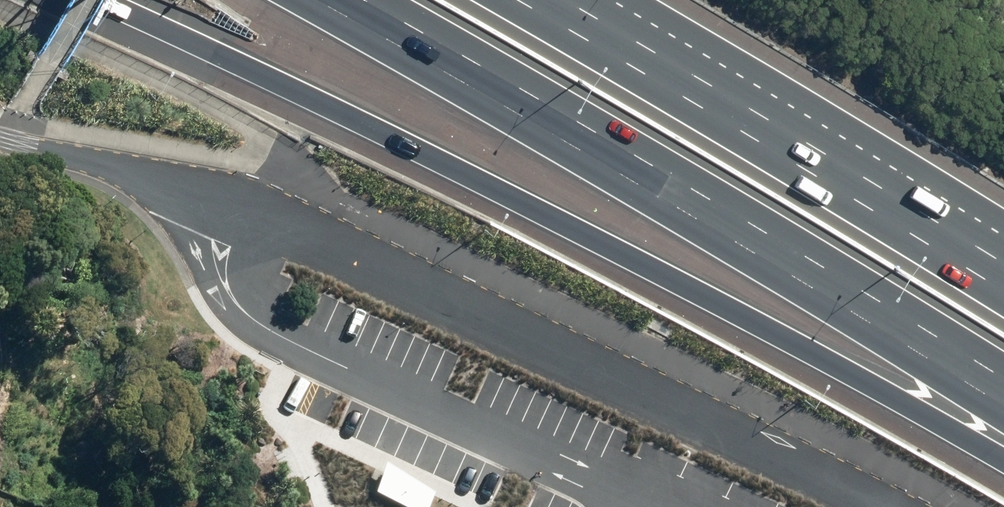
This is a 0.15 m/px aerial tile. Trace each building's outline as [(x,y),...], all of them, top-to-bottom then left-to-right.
[(428,497),(380,468),(370,498),(389,506),(425,506),(428,497)]
